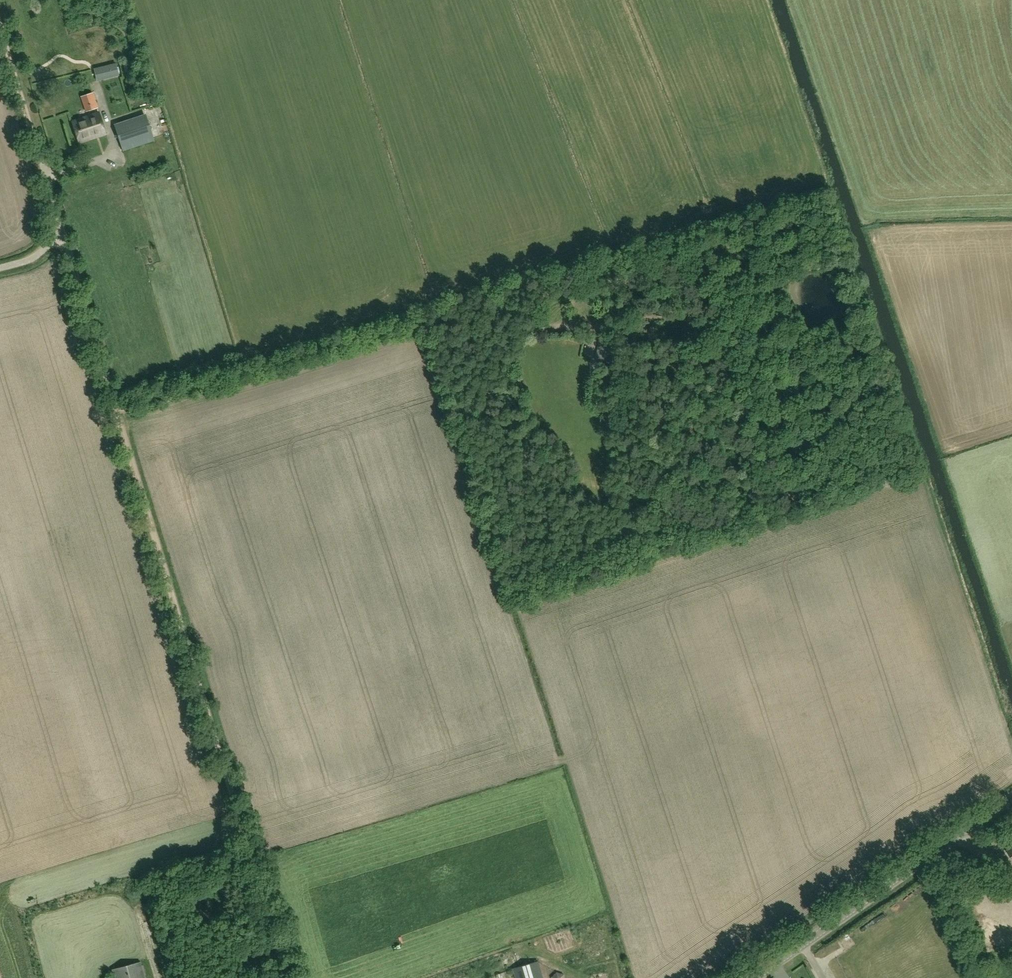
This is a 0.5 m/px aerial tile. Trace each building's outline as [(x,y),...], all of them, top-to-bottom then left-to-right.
[(117,64),(95,69),(98,81),(119,76),(117,64)] [(81,96),(82,97),(83,103),(86,111),(98,107),(94,93),(81,96)] [(100,113),(73,122),(80,143),(107,134),(100,113)] [(146,115),(115,125),(123,151),(155,140),(146,115)] [(623,343),(600,338),(596,360),(610,362),(609,369),(618,370),(623,343)] [(848,939),(854,949),(858,946),(852,936),(848,939)] [(142,961),(113,969),(116,977),(146,977),(142,961)] [(513,967),(516,977),(544,977),(539,961),(513,967)]
